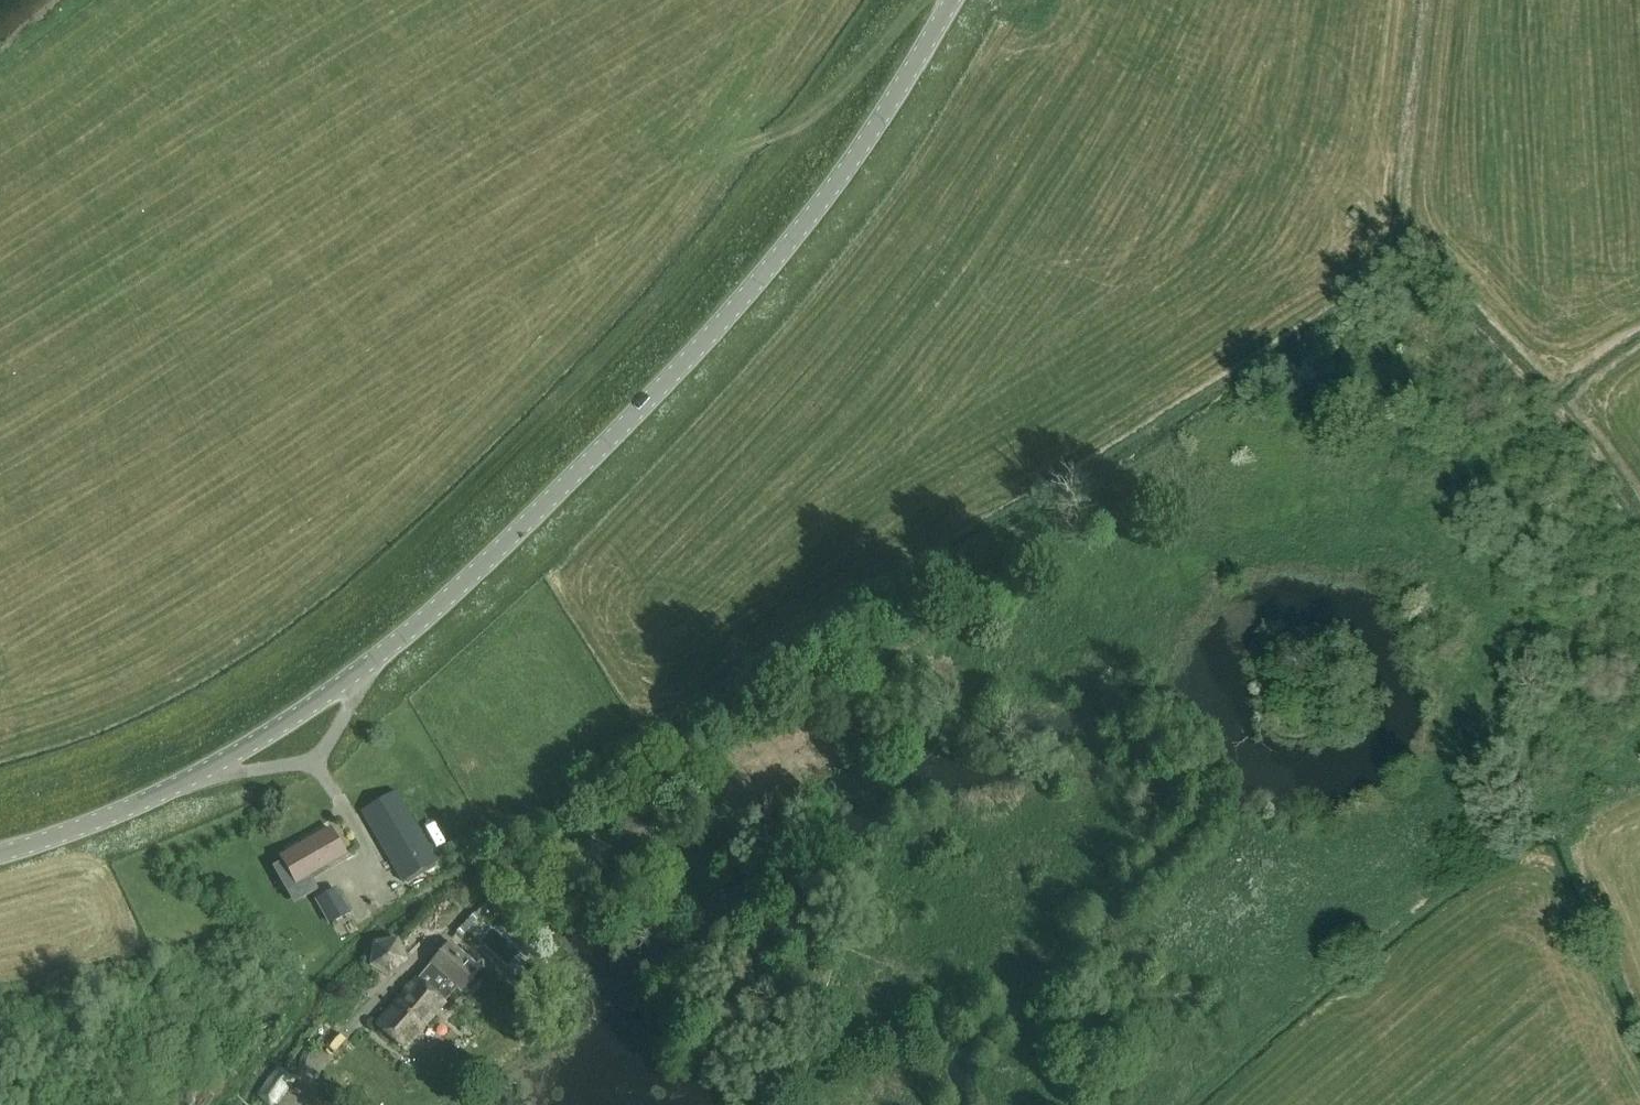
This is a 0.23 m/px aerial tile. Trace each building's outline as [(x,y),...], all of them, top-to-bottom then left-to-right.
[(1354,211),(1350,214),(1356,220),(1360,216),(1354,211)] [(396,792),(361,812),(402,882),(436,862),(396,792)] [(657,844),(647,829),(663,819),(652,801),(620,821),(631,839),(635,837),(644,852),(657,844)] [(281,857),(295,883),(346,856),(331,829),(281,857)] [(348,914),(335,890),(317,900),(330,924),(348,914)] [(375,944),(371,965),(390,975),(405,961),(397,941),(375,944)] [(431,965),(418,980),(417,979),(377,1026),(404,1049),(444,1002),(457,988),(461,992),(480,970),(449,944),(430,965),(431,965)] [(256,1095),(271,1104),(278,1104),(297,1081),(278,1066),(256,1095)]
